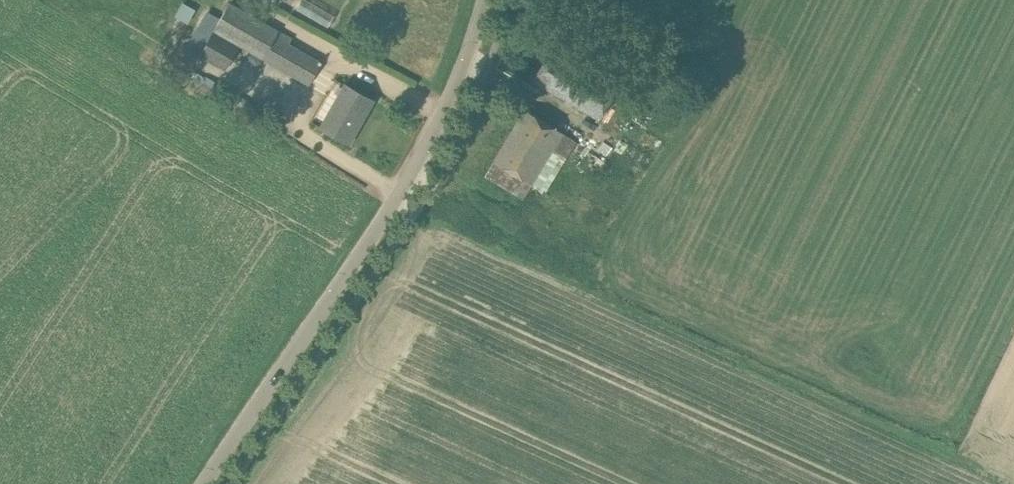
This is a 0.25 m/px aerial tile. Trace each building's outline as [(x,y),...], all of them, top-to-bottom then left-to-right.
[(333,15),(306,0),(298,0),(293,8),(326,26),(333,15)] [(309,84),(322,62),(287,43),(290,37),(230,3),(200,55),(225,70),(239,45),(309,84)] [(592,74),(568,60),(551,50),(533,79),(599,119),(617,89),(616,89),(621,80),(597,66),(592,74)] [(370,99),(353,89),(344,84),(321,127),(349,143),(362,119),(359,118),(370,99)] [(576,140),(543,120),(526,109),(485,175),(523,198),(553,149),(566,157),(576,140)]
